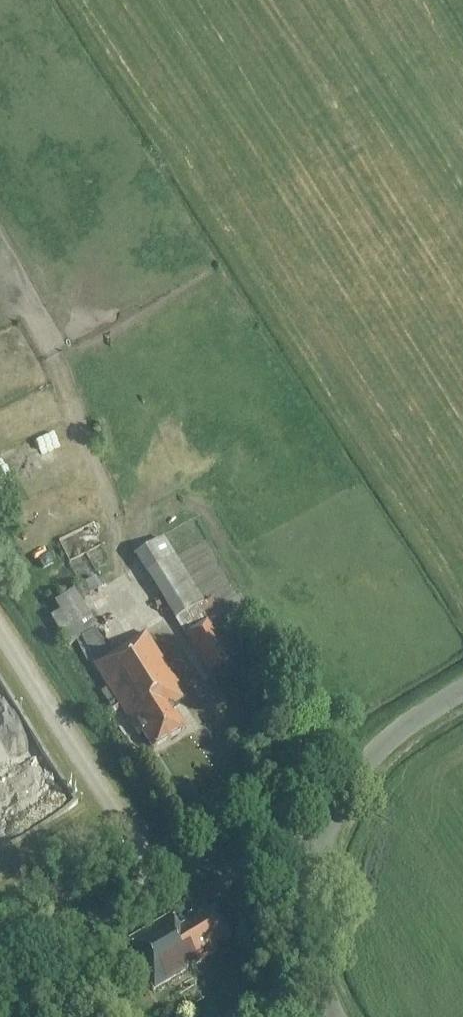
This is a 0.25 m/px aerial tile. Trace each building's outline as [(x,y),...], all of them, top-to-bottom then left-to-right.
[(29,478),(63,465),(51,437),(18,450),(29,478)] [(89,551),(110,541),(103,524),(81,534),(89,551)] [(58,525),(54,543),(64,545),(68,527),(58,525)] [(161,543),(135,558),(175,625),(201,609),(161,543)] [(108,657),(96,632),(102,629),(96,620),(93,623),(81,603),(102,590),(95,579),(54,604),(60,613),(50,619),(68,647),(82,640),(95,665),(94,666),(134,730),(138,727),(152,750),(185,730),(171,709),(186,699),(145,634),(108,657)] [(233,661),(207,620),(183,635),(209,676),(233,661)] [(129,940),(137,955),(134,957),(153,990),(219,951),(216,945),(230,937),(213,909),(180,929),(171,915),(129,940)]
